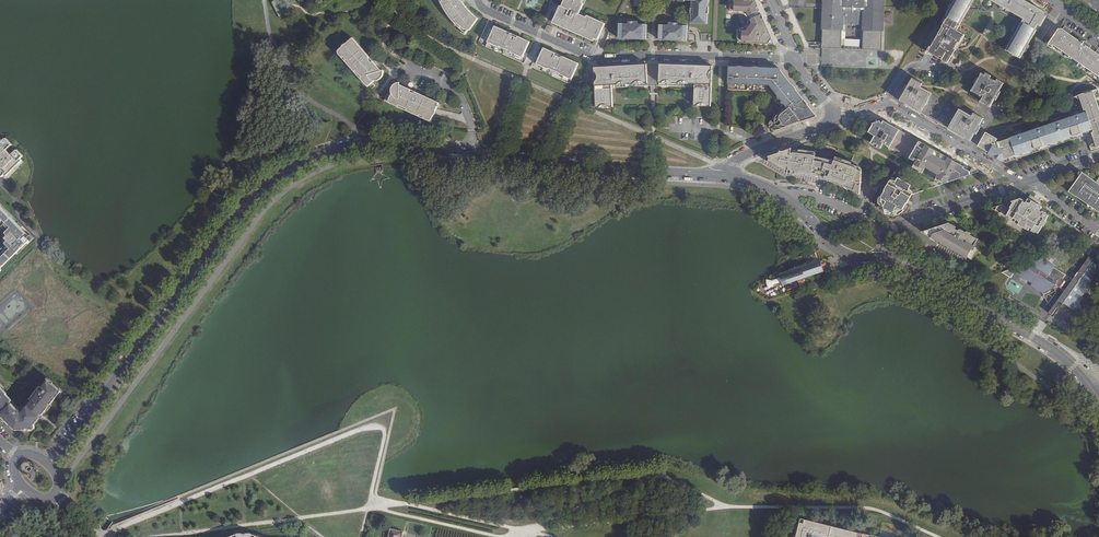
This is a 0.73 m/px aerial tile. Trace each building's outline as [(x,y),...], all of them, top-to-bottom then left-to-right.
[(280,19),(288,9),(278,0),(276,0),(272,4),(280,19)] [(443,4),(445,7),(446,10),(449,13),(451,17),(453,19),(455,21),(457,23),(459,26),(461,28),(466,31),(468,34),(478,19),(476,17),(473,15),(470,12),(468,10),(465,7),(463,3),(461,0),(441,0),(443,4)] [(554,21),(595,40),(596,38),(598,39),(602,30),(606,23),(588,15),(587,17),(580,14),(585,3),(583,2),(584,0),(565,0),(560,12),(559,11),(554,21)] [(710,0),(693,0),(693,7),(691,7),(691,13),(692,14),(692,23),(708,23),(708,12),(709,12),(710,0)] [(731,12),(733,12),(733,14),(745,15),(747,16),(748,17),(750,18),(750,20),(750,21),(750,23),(749,25),(748,26),(747,27),(746,28),(744,28),(741,29),(740,31),(738,31),(737,43),(775,44),(764,19),(762,20),(757,8),(759,7),(756,0),(731,0),(731,12)] [(863,25),(863,30),(864,30),(864,46),(883,47),(883,32),(884,32),(885,24),(893,24),(893,13),(885,13),(886,0),(824,0),(823,45),(842,46),(843,29),(844,29),(845,24),(863,25)] [(953,5),(952,4),(945,15),(957,22),(969,0),(956,0),(953,5)] [(1016,56),(1041,11),(1030,3),(1025,0),(992,0),(1022,17),(1004,49),(1016,56)] [(945,15),(940,12),(920,48),(925,51),(945,15)] [(957,22),(945,15),(925,51),(947,63),(950,65),(954,58),(951,56),(961,38),(953,33),(958,22),(957,22)] [(647,24),(638,24),(638,22),(628,21),(628,24),(619,23),(619,39),(646,40),(647,24)] [(950,65),(964,73),(984,37),(958,22),(953,33),(961,38),(951,56),(954,58),(950,65)] [(687,30),(687,26),(678,25),(678,23),(668,23),(668,25),(660,25),(659,40),(687,41),(687,30)] [(554,27),(549,25),(548,25),(545,30),(547,31),(549,32),(548,32),(551,33),(554,28),(554,27)] [(522,57),(529,41),(517,36),(517,38),(511,35),(511,34),(511,33),(510,32),(494,26),(487,42),(499,47),(499,45),(511,51),(510,52),(522,57)] [(1071,31),(1068,29),(1066,32),(1062,29),(1060,27),(1047,45),(1051,48),(1054,44),(1098,76),(1098,55),(1097,54),(1089,49),(1087,47),(1089,45),(1082,40),(1080,42),(1069,34),(1071,31)] [(554,28),(551,33),(560,37),(562,31),(554,28)] [(368,82),(370,83),(380,75),(382,77),(383,77),(384,75),(385,75),(385,74),(385,73),(386,72),(386,71),(385,70),(384,70),(354,35),(339,47),(340,50),(368,82)] [(560,74),(571,79),(579,63),(562,56),(560,57),(554,54),(555,53),(543,47),(536,64),(548,68),(548,67),(560,72),(560,74)] [(711,106),(712,66),(653,64),(594,67),(596,107),(613,107),(612,88),(652,86),(653,86),(694,88),(694,106),(707,106),(711,106)] [(779,68),(729,66),(729,89),(768,90),(782,107),(785,105),(787,107),(782,111),(779,114),(777,116),(775,118),(773,119),(772,120),(771,121),(770,122),(770,123),(770,124),(770,126),(771,127),(771,128),(772,129),(773,129),(774,130),(776,130),(817,116),(779,68)] [(979,75),(969,92),(979,98),(980,96),(982,97),(979,102),(989,108),(1002,85),(995,81),(994,83),(988,79),(989,77),(983,74),(982,76),(979,75)] [(910,78),(897,100),(904,103),(904,102),(919,111),(929,94),(919,88),(919,89),(917,88),(919,83),(910,78)] [(396,87),(390,100),(390,101),(431,120),(432,119),(435,113),(440,102),(400,83),(399,80),(398,80),(397,81),(396,81),(395,82),(394,83),(394,84),(393,85),(392,86),(396,87)] [(978,147),(1003,161),(1004,160),(1049,145),(1093,129),(1094,133),(1093,133),(1097,147),(1098,146),(1098,108),(1093,91),(1080,96),(1084,110),(1086,109),(1087,113),(1048,126),(999,143),(996,142),(998,140),(986,134),(978,147)] [(947,104),(929,94),(919,111),(937,121),(947,104)] [(959,111),(947,104),(937,121),(949,128),(959,111)] [(964,136),(964,138),(970,141),(983,119),(973,114),(970,119),(968,117),(968,116),(959,111),(949,128),(964,136)] [(879,121),(872,124),(872,125),(868,133),(875,136),(871,143),(873,144),(880,148),(884,142),(886,143),(886,144),(891,147),(889,150),(896,152),(897,150),(903,154),(902,155),(908,160),(909,157),(914,160),(915,159),(917,160),(913,167),(922,172),(926,165),(928,166),(928,168),(937,173),(938,172),(940,173),(936,180),(943,184),(946,183),(979,172),(972,168),(971,171),(964,168),(965,167),(883,121),(881,123),(879,122),(879,121)] [(4,140),(3,138),(0,140),(0,165),(1,166),(0,167),(0,174),(2,176),(5,174),(6,175),(23,160),(21,158),(24,155),(17,148),(11,153),(7,149),(12,144),(7,137),(6,137),(4,140)] [(778,166),(778,168),(781,168),(788,172),(789,165),(792,165),(791,171),(795,172),(796,173),(806,175),(810,175),(813,176),(816,177),(820,178),(823,178),(827,179),(830,181),(834,182),(837,183),(840,184),(843,185),(846,186),(848,187),(850,188),(853,189),(855,191),(858,192),(860,194),(862,195),(863,171),(860,169),(860,167),(857,166),(858,165),(853,163),(854,162),(846,159),(845,161),(841,159),(840,161),(837,160),(836,161),(834,161),(831,159),(827,158),(824,157),(820,157),(817,156),(818,155),(814,154),(814,153),(810,152),(810,150),(802,149),(801,150),(797,150),(797,152),(794,151),(793,159),(790,158),(792,148),(783,152),(781,151),(779,152),(769,156),(771,159),(770,162),(778,166)] [(1083,172),(1070,190),(1076,195),(1092,205),(1096,208),(1098,210),(1098,183),(1083,172)] [(911,185),(897,177),(894,183),(890,181),(885,190),(881,197),(881,196),(880,198),(880,200),(880,202),(880,203),(884,205),(887,214),(895,211),(900,214),(901,214),(901,213),(902,212),(903,211),(904,209),(903,209),(907,202),(907,203),(912,194),(913,193),(908,190),(911,185)] [(1027,200),(1022,198),(1014,200),(1013,200),(1016,202),(1013,209),(1004,204),(994,207),(993,207),(1009,216),(1009,215),(1013,217),(1012,218),(1015,220),(1016,219),(1019,220),(1018,222),(1031,230),(1032,228),(1034,229),(1034,230),(1037,232),(1038,231),(1041,233),(1045,226),(1046,227),(1049,221),(1048,220),(1052,215),(1049,213),(1045,211),(1045,210),(1043,209),(1045,206),(1031,198),(1029,201),(1027,200)] [(3,272),(1,270),(16,256),(18,257),(35,240),(19,224),(18,225),(0,207),(0,220),(1,219),(6,224),(1,229),(9,237),(14,232),(20,238),(12,246),(8,242),(0,249),(5,255),(1,259),(0,259),(0,275),(3,272)] [(979,240),(948,223),(923,231),(969,258),(975,248),(979,240)] [(1058,307),(1062,302),(1078,311),(1081,300),(1084,301),(1085,298),(1083,297),(1098,266),(1093,262),(1094,260),(1089,256),(1074,278),(1067,281),(1069,278),(1066,276),(1067,275),(1054,267),(1055,265),(1049,261),(1044,258),(1038,260),(1018,266),(1010,269),(1015,272),(1033,283),(1032,285),(1044,293),(1045,296),(1049,303),(1053,308),(1050,312),(1053,315),(1058,307)] [(806,276),(820,271),(817,260),(785,271),(783,272),(787,283),(789,282),(797,279),(806,276)] [(787,283),(783,272),(779,274),(780,277),(771,280),(765,280),(765,281),(765,282),(765,283),(765,284),(765,285),(766,285),(766,286),(767,287),(768,287),(768,288),(772,284),(781,281),(782,284),(787,283)] [(806,276),(797,279),(800,289),(806,276)] [(62,390),(49,380),(43,387),(41,386),(26,405),(28,407),(23,414),(11,402),(12,400),(6,394),(7,394),(4,390),(0,387),(0,411),(4,416),(3,417),(10,424),(12,423),(13,425),(12,426),(16,430),(19,430),(27,429),(27,427),(29,427),(29,429),(35,429),(35,425),(34,422),(41,413),(42,415),(49,406),(47,405),(49,403),(51,404),(57,396),(62,390)] [(65,393),(62,390),(57,396),(51,404),(49,403),(47,405),(49,406),(42,415),(41,413),(34,422),(35,425),(40,417),(42,418),(44,416),(46,417),(65,393)] [(22,410),(12,400),(11,402),(23,414),(28,407),(26,405),(22,410)] [(29,472),(33,469),(33,467),(32,465),(32,464),(31,463),(30,462),(29,461),(28,461),(26,461),(25,462),(24,462),(23,464),(22,466),(23,470),(23,471),(25,472),(26,473),(27,473),(29,472)] [(809,535),(819,536),(860,536),(861,536),(857,535),(858,531),(854,530),(845,528),(845,530),(813,522),(813,520),(802,517),(802,521),(798,520),(793,536),(808,536),(809,535)] [(896,532),(898,524),(883,520),(881,528),(896,532)] [(896,532),(881,528),(879,529),(871,534),(870,536),(899,536),(896,532)] [(404,532),(391,529),(389,536),(403,536),(404,532)]
